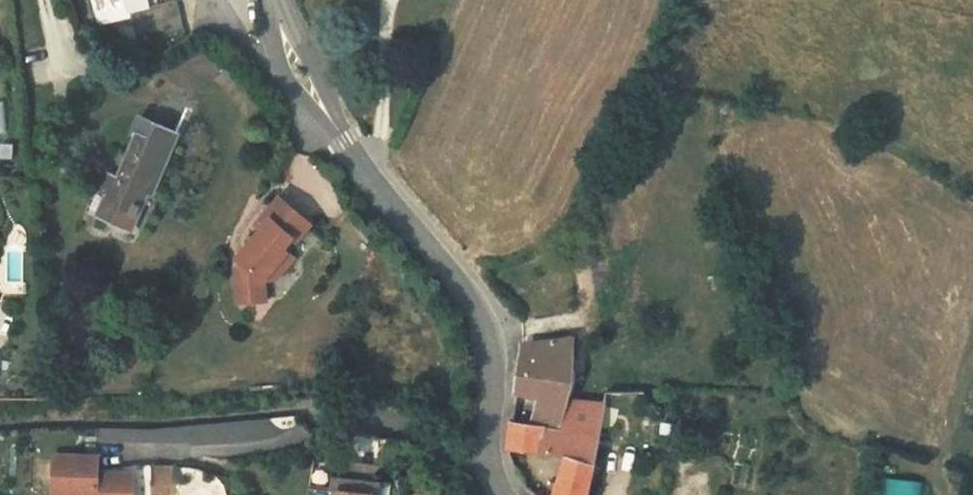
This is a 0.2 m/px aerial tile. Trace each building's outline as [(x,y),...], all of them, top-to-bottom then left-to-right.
[(147,0),(121,0),(123,14),(149,9),(147,0)] [(164,130),(128,113),(122,127),(104,166),(93,161),(85,178),(94,182),(85,204),(118,219),(133,185),(139,186),(164,130)] [(300,212),(270,186),(248,210),(253,215),(228,244),(232,247),(224,256),(225,292),(252,291),(251,268),(255,268),(257,258),(275,237),(271,234),(281,222),(287,226),(300,212)] [(275,237),(257,258),(255,268),(266,268),(285,246),(275,237)] [(279,326),(278,298),(266,299),(268,327),(279,326)] [(514,394),(534,397),(564,403),(566,396),(570,397),(569,337),(520,342),(514,394)] [(590,468),(597,426),(601,401),(570,397),(566,396),(564,403),(558,431),(528,426),(509,422),(508,446),(565,459),(554,494),(586,494),(588,486),(599,488),(602,470),(590,468)] [(564,403),(534,397),(528,426),(558,431),(564,403)] [(85,444),(44,444),(44,486),(85,486),(85,494),(124,494),(124,465),(85,465),(85,444)] [(324,471),(321,494),(323,494),(369,494),(370,493),(377,494),(385,472),(372,467),(369,477),(324,471)]
